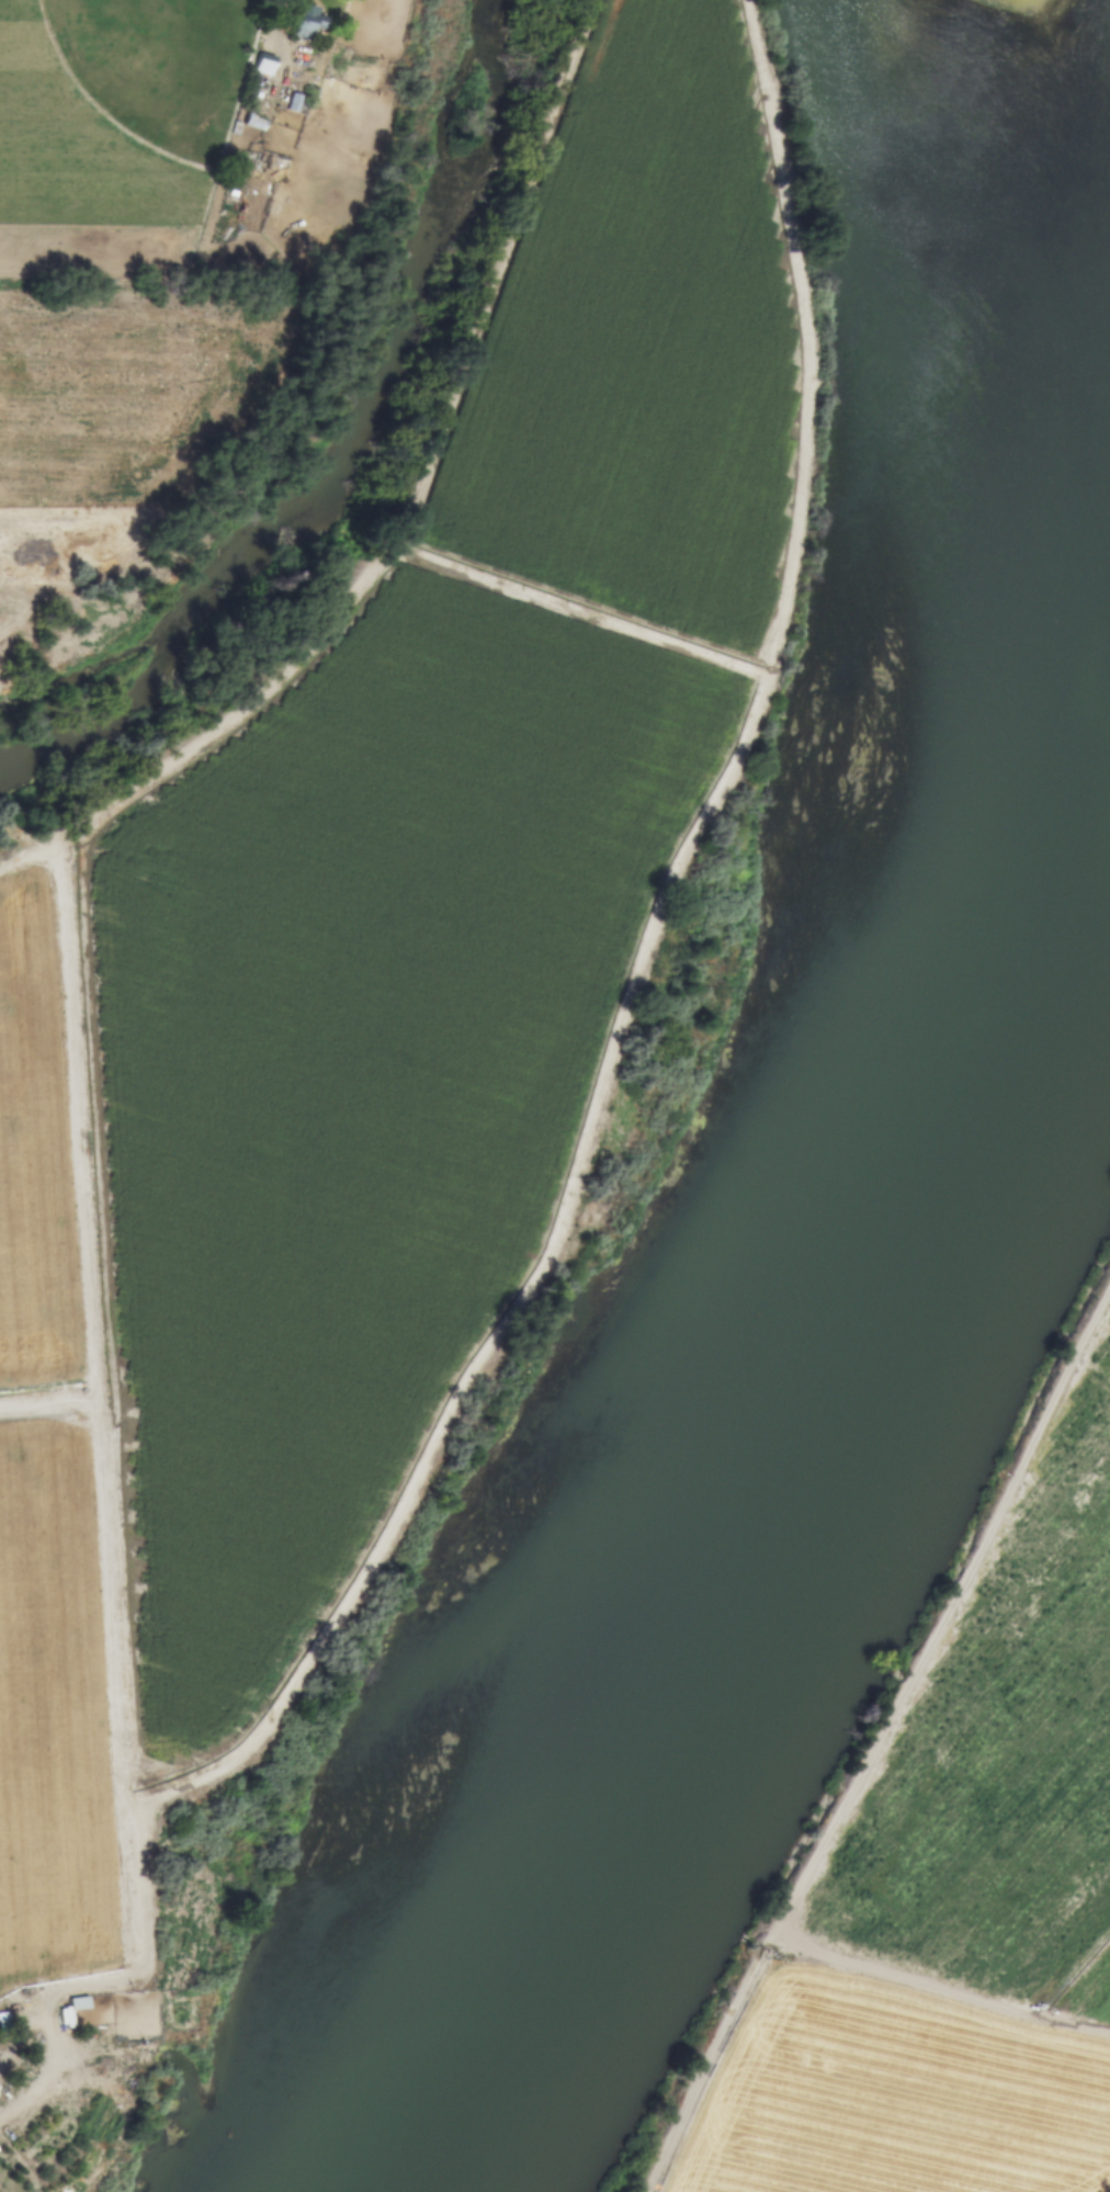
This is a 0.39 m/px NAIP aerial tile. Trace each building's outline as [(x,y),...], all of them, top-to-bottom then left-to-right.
[(293,38),(321,37),(320,12),(292,13),(293,38)] [(268,75),(274,59),(259,54),(254,70),(268,75)] [(245,125),(261,130),(263,124),(247,119),(245,125)] [(69,2009),(60,2009),(60,2027),(69,2027),(69,2009)]
